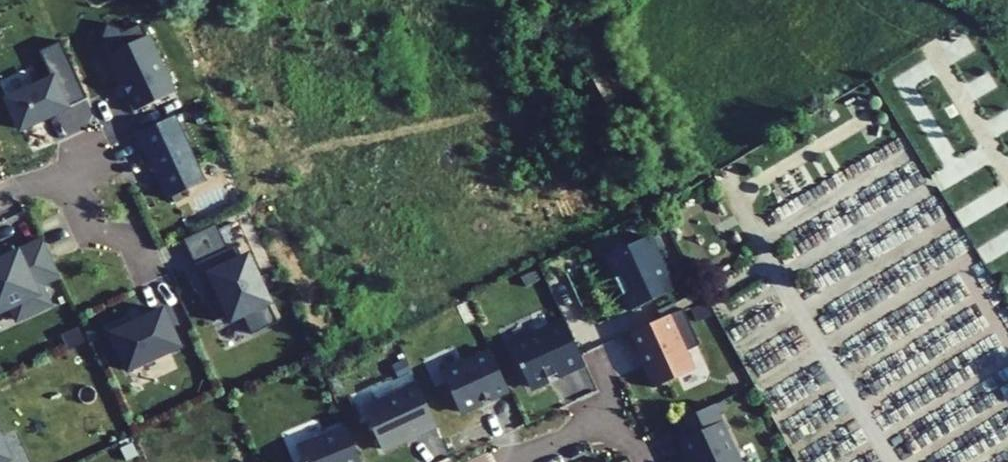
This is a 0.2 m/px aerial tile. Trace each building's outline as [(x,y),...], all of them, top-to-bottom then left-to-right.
[(124,31),(108,25),(99,47),(107,50),(129,94),(126,97),(133,112),(174,93),(142,24),(124,31)] [(53,77),(7,99),(20,128),(66,107),(53,77)] [(175,115),(134,135),(142,150),(145,148),(168,199),(205,182),(175,115)] [(650,235),(605,255),(630,310),(674,290),(650,235)] [(43,239),(0,259),(0,311),(11,306),(18,320),(50,306),(40,285),(60,276),(43,239)] [(236,245),(195,264),(209,292),(216,289),(219,297),(207,302),(217,321),(230,314),(233,320),(243,315),(252,335),(278,323),(248,258),(243,260),(236,245)] [(180,346),(162,309),(133,323),(131,319),(110,328),(129,370),(180,346)] [(682,309),(626,334),(634,353),(640,351),(646,364),(644,365),(654,387),(694,369),(685,351),(700,345),(682,309)] [(584,364),(564,321),(510,345),(530,387),(556,374),(557,377),(584,364)] [(416,383),(362,410),(380,448),(415,433),(417,436),(437,426),(416,383)] [(676,421),(685,437),(680,440),(687,454),(691,456),(694,461),(740,461),(713,404),(676,421)] [(297,447),(303,461),(361,461),(346,425),(297,447)] [(9,460),(0,439),(0,461),(4,461),(9,460)]
